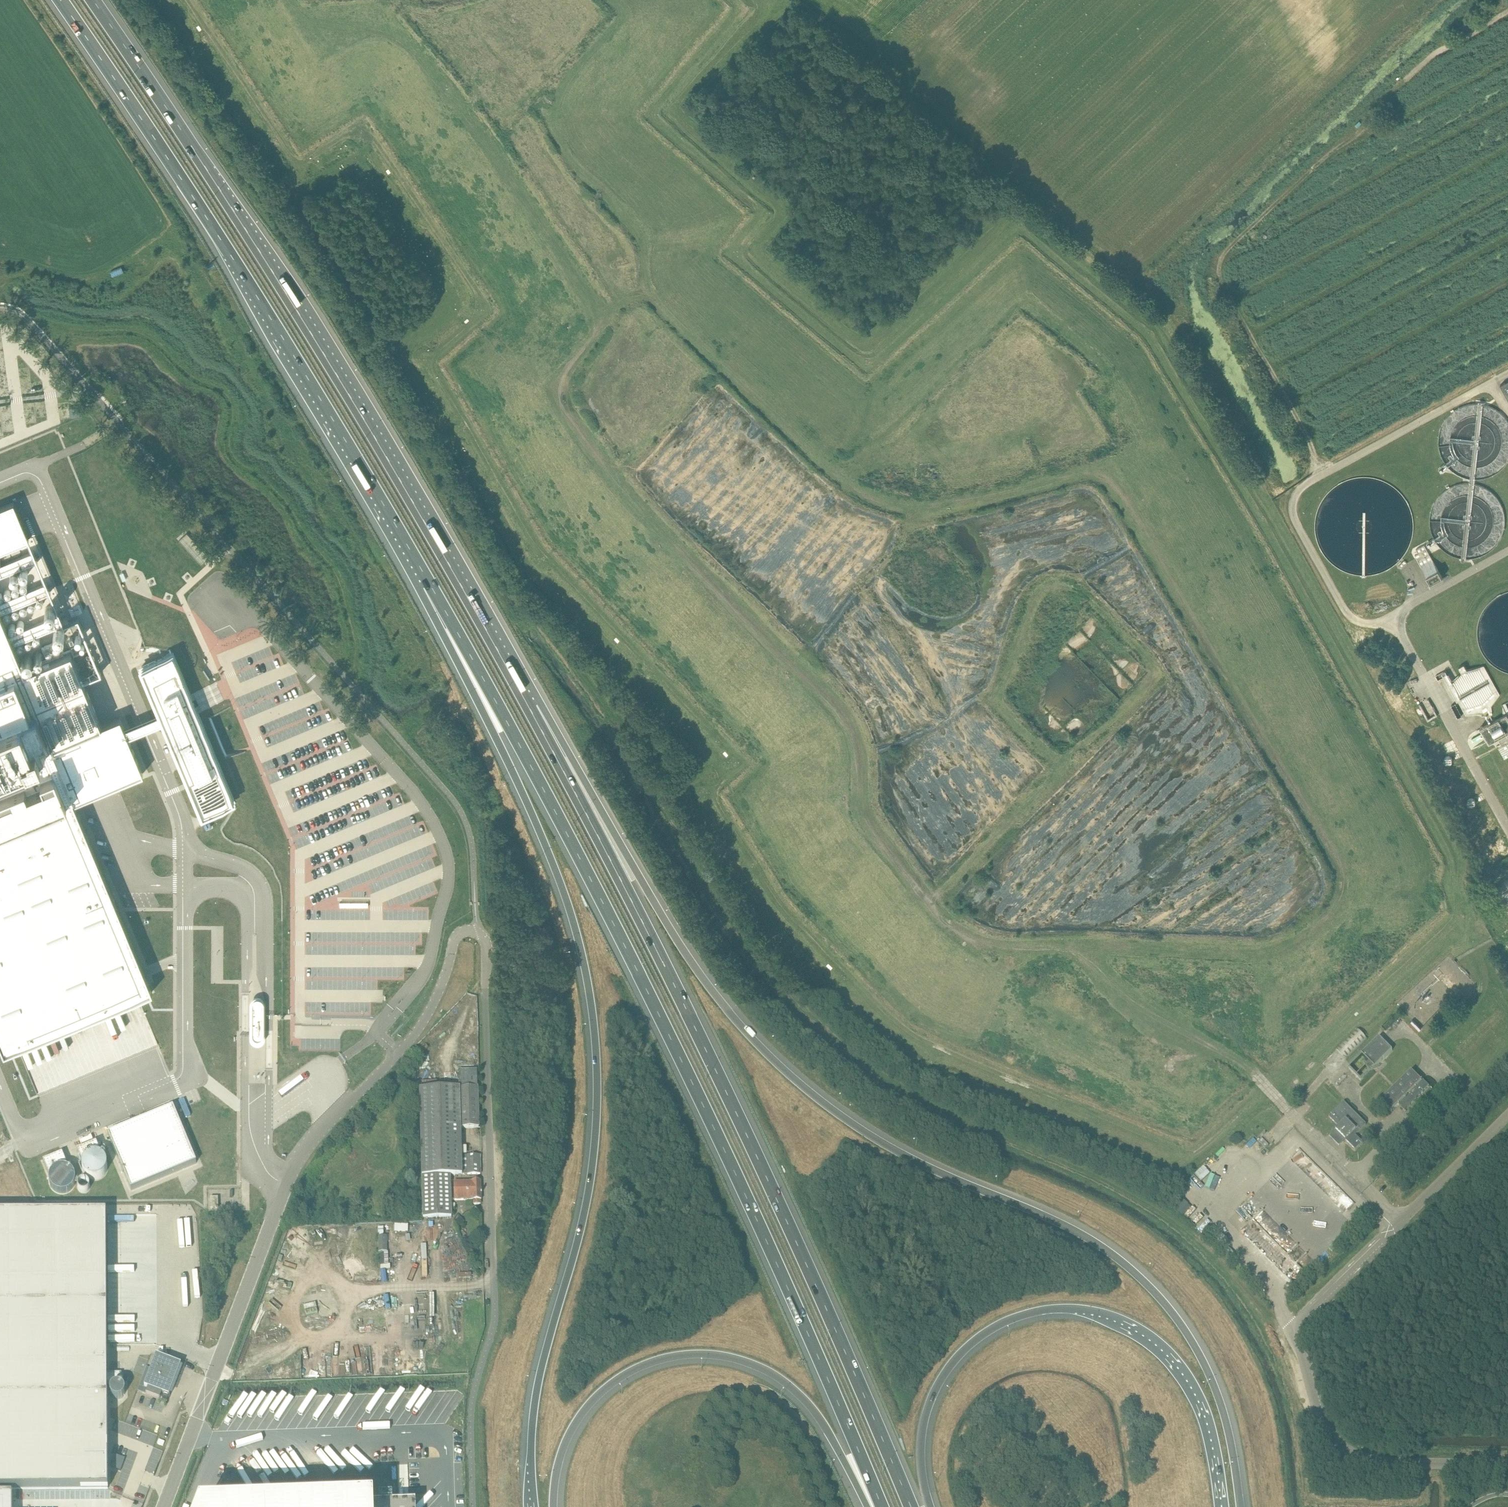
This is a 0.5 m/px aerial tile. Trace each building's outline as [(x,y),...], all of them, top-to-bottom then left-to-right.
[(79,406),(70,408),(71,417),(80,416),(79,406)] [(29,539),(14,502),(0,507),(0,551),(29,539)] [(187,533),(179,540),(201,564),(209,557),(187,533)] [(1430,583),(1442,577),(1424,544),(1416,549),(1418,553),(1415,554),(1430,583)] [(38,560),(34,550),(0,564),(0,576),(38,560)] [(4,1053),(9,1051),(8,1046),(16,1043),(136,993),(145,989),(147,994),(153,992),(147,977),(143,968),(74,802),(80,800),(78,795),(87,791),(112,781),(115,780),(117,784),(143,774),(128,736),(124,728),(120,718),(102,725),(83,680),(71,652),(25,671),(14,644),(64,623),(60,613),(10,634),(1,612),(51,592),(47,582),(0,602),(0,1043),(4,1053)] [(173,654),(141,667),(161,713),(164,721),(190,784),(203,814),(233,802),(234,801),(173,654)] [(1484,666),(1467,670),(1464,665),(1459,668),(1462,673),(1453,683),(1447,673),(1443,676),(1458,702),(1459,701),(1466,714),(1481,713),(1482,715),(1485,715),(1490,722),(1480,728),(1489,744),(1497,739),(1501,747),(1498,748),(1505,760),(1507,758),(1507,715),(1507,713),(1496,719),(1493,718),(1491,714),(1493,713),(1492,706),(1500,695),(1484,666)] [(137,723),(124,728),(128,736),(141,731),(145,729),(164,721),(161,713),(141,722),(137,723)] [(251,1034),(251,1035),(252,1036),(252,1037),(252,1038),(253,1038),(253,1039),(254,1039),(254,1040),(255,1040),(256,1040),(257,1040),(257,1041),(258,1041),(259,1040),(260,1040),(261,1040),(261,1039),(262,1039),(262,1038),(263,1038),(263,1037),(264,1036),(264,1035),(264,1034),(264,1004),(264,1003),(264,1002),(263,1002),(263,1001),(262,1000),(262,999),(261,999),(260,999),(260,998),(259,998),(258,998),(257,998),(256,998),(255,998),(255,999),(254,999),(253,1000),(253,1001),(252,1001),(252,1002),(252,1003),(251,1003),(251,1004),(251,1034)] [(1393,1050),(1389,1046),(1379,1037),(1350,1068),(1362,1080),(1374,1066),(1376,1067),(1393,1050)] [(479,1127),(478,1087),(477,1070),(458,1070),(459,1087),(420,1088),(423,1175),(424,1216),(433,1216),(432,1215),(452,1215),(451,1175),(480,1174),(480,1155),(462,1155),(461,1128),(479,1127)] [(1422,1081),(1413,1072),(1412,1071),(1381,1101),(1392,1112),(1399,1105),(1405,1110),(1429,1086),(1423,1079),(1422,1081)] [(1344,1074),(1334,1083),(1337,1087),(1347,1077),(1344,1074)] [(1367,1124),(1355,1112),(1344,1101),(1329,1116),(1339,1126),(1336,1130),(1338,1131),(1333,1136),(1339,1143),(1344,1138),(1356,1150),(1363,1142),(1356,1135),(1367,1124)] [(108,1134),(131,1190),(196,1163),(188,1143),(187,1140),(173,1107),(172,1107),(148,1117),(133,1123),(108,1134)] [(97,1144),(77,1152),(81,1159),(82,1163),(81,1164),(81,1165),(81,1166),(81,1167),(81,1168),(82,1169),(82,1170),(82,1171),(82,1172),(83,1173),(83,1174),(84,1174),(84,1175),(85,1176),(86,1177),(87,1178),(88,1178),(89,1179),(90,1179),(91,1180),(92,1180),(93,1180),(94,1180),(95,1180),(96,1180),(97,1180),(98,1180),(99,1180),(99,1179),(100,1179),(101,1179),(102,1178),(103,1178),(103,1177),(104,1177),(105,1176),(105,1175),(106,1174),(107,1173),(107,1172),(108,1171),(108,1170),(108,1169),(108,1168),(108,1167),(108,1166),(108,1165),(108,1164),(108,1163),(108,1162),(107,1161),(107,1160),(106,1160),(106,1159),(105,1158),(105,1157),(104,1157),(103,1156),(102,1155),(101,1155),(98,1148),(97,1144)] [(62,1153),(43,1161),(50,1176),(49,1176),(49,1177),(49,1178),(49,1179),(49,1180),(49,1181),(49,1182),(49,1183),(49,1184),(50,1185),(50,1186),(51,1187),(51,1188),(52,1189),(53,1189),(53,1190),(54,1191),(55,1191),(55,1192),(56,1192),(57,1193),(58,1193),(59,1193),(60,1193),(61,1194),(62,1194),(63,1194),(64,1194),(65,1194),(66,1193),(67,1193),(68,1193),(69,1192),(70,1192),(71,1191),(71,1190),(72,1190),(73,1189),(73,1188),(74,1188),(74,1187),(75,1186),(75,1185),(76,1184),(76,1183),(76,1182),(76,1181),(76,1180),(76,1179),(76,1178),(76,1177),(75,1176),(75,1175),(75,1174),(74,1173),(74,1172),(73,1172),(72,1171),(72,1170),(71,1169),(70,1169),(69,1168),(66,1162),(62,1153)] [(78,1186),(78,1187),(78,1188),(78,1189),(78,1190),(79,1190),(79,1191),(80,1191),(80,1192),(81,1192),(82,1192),(82,1193),(83,1193),(84,1193),(85,1193),(86,1193),(86,1192),(87,1192),(88,1192),(88,1191),(89,1191),(89,1190),(90,1190),(90,1189),(90,1188),(90,1187),(91,1187),(91,1186),(90,1185),(90,1184),(90,1183),(89,1182),(88,1181),(87,1181),(87,1180),(86,1180),(85,1180),(84,1180),(83,1180),(82,1180),(81,1180),(81,1181),(80,1181),(80,1182),(79,1182),(79,1183),(78,1183),(78,1184),(78,1185),(78,1186)] [(474,1204),(480,1204),(481,1204),(481,1200),(481,1193),(482,1193),(482,1190),(481,1190),(481,1181),(472,1181),(454,1182),(455,1200),(472,1199),(472,1200),(474,1200),(474,1204)] [(218,1197),(210,1197),(211,1208),(219,1208),(218,1197)] [(1183,1198),(1174,1206),(1185,1218),(1188,1215),(1185,1212),(1191,1206),(1183,1198)] [(108,1488),(108,1383),(122,1383),(122,1372),(108,1372),(107,1213),(0,1213),(0,1489),(108,1488)] [(395,1223),(394,1231),(408,1232),(408,1224),(395,1223)] [(387,1235),(379,1235),(379,1251),(388,1251),(387,1235)] [(148,1388),(146,1394),(160,1399),(162,1394),(169,1396),(182,1365),(157,1355),(144,1387),(148,1388)] [(377,1460),(377,1471),(391,1471),(391,1459),(377,1460)] [(13,1496),(0,1496),(0,1506),(13,1506),(13,1496)]
